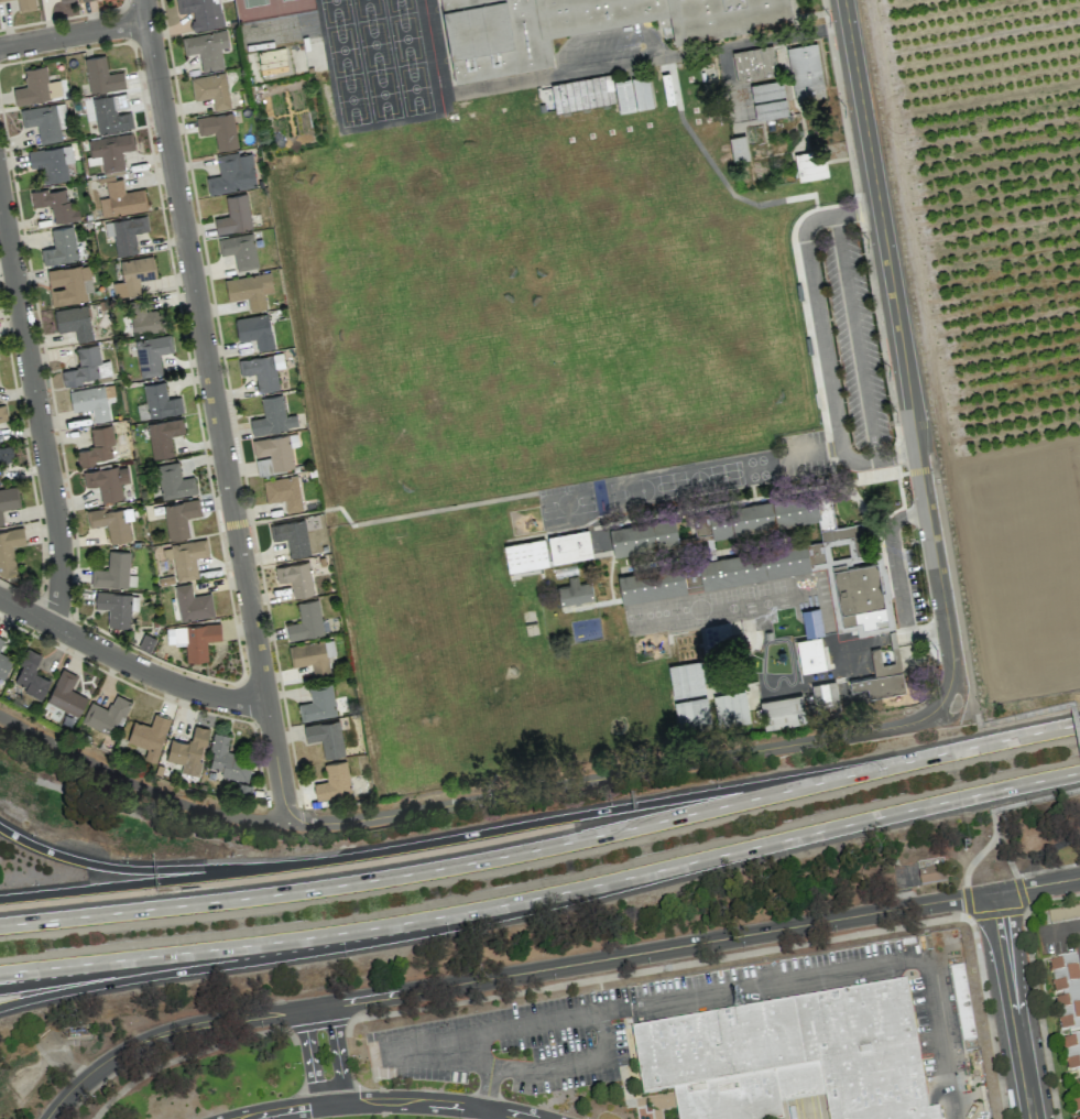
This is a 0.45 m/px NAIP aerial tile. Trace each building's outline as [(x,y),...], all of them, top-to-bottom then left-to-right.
[(34,0),(17,0),(18,12),(35,10),(34,0)] [(218,0),(176,0),(178,13),(192,11),(194,21),(190,22),(191,31),(223,26),(218,0)] [(454,83),(439,0),(793,0),(797,25),(674,47),(667,14),(549,36),(555,65),(454,83)] [(223,68),(220,48),(228,47),(226,30),(181,36),(184,55),(198,53),(201,72),(223,68)] [(818,43),(787,47),(793,101),(824,97),(818,43)] [(776,76),(773,46),(733,50),(736,80),(776,76)] [(84,58),(88,92),(125,88),(123,71),(107,73),(105,55),(84,58)] [(23,69),(25,86),(13,88),(15,103),(62,97),(60,80),(48,81),(46,66),(23,69)] [(230,108),(225,72),(190,77),(193,100),(212,98),(213,110),(230,108)] [(652,106),(648,75),(614,80),(618,111),(652,106)] [(784,95),(781,79),(750,85),(753,101),(784,95)] [(92,98),(97,133),(133,128),(131,112),(118,114),(117,107),(128,105),(126,93),(92,98)] [(788,114),(785,98),(753,104),(756,120),(788,114)] [(39,144),(62,140),(60,128),(68,127),(63,102),(19,110),(22,127),(36,124),(39,144)] [(237,148),(233,113),(196,117),(198,135),(214,133),(217,151),(237,148)] [(87,139),(90,156),(100,155),(102,172),(124,169),(122,150),(134,149),(132,134),(87,139)] [(749,158),(744,134),(728,137),(733,160),(749,158)] [(68,180),(66,163),(73,162),(71,145),(27,151),(29,168),(41,167),(43,184),(68,180)] [(794,153),(797,180),(827,177),(825,150),(794,153)] [(208,195),(256,187),(250,151),(216,156),(219,175),(205,177),(208,195)] [(147,210),(143,188),(124,191),(122,179),(105,181),(107,197),(98,198),(101,217),(147,210)] [(54,223),(79,218),(78,208),(70,210),(66,187),(30,193),(32,207),(51,204),(54,223)] [(216,234),(263,227),(260,212),(249,214),(246,193),(225,196),(228,216),(213,218),(216,234)] [(103,222),(106,240),(113,238),(116,256),(137,253),(134,232),(149,230),(146,215),(103,222)] [(77,260),(72,226),(50,230),(53,247),(41,249),(43,265),(77,260)] [(258,267),(252,233),(217,238),(220,255),(233,253),(236,271),(258,267)] [(141,294),(140,280),(155,278),(153,256),(120,260),(122,281),(113,282),(114,297),(141,294)] [(47,269),(49,288),(51,305),(87,301),(86,292),(92,291),(89,265),(47,269)] [(266,309),(264,293),(273,292),(270,272),(224,279),(227,302),(247,299),(249,311),(266,309)] [(166,331),(164,309),(145,311),(143,300),(129,301),(132,334),(166,331)] [(53,311),(57,333),(74,330),(77,342),(93,340),(87,305),(53,311)] [(257,350),(273,348),(268,314),(234,318),(237,341),(255,339),(257,350)] [(159,354),(173,352),(171,335),(134,339),(139,377),(161,375),(159,354)] [(111,377),(109,360),(100,361),(98,344),(76,347),(79,368),(61,370),(62,384),(111,377)] [(284,367),(282,353),(237,359),(240,375),(255,373),(258,392),(279,389),(276,369),(284,367)] [(143,384),(147,417),(182,412),(180,396),(166,398),(164,381),(143,384)] [(93,422),(109,420),(104,386),(68,390),(71,412),(91,409),(93,422)] [(285,415),(282,394),(260,397),(263,417),(249,419),(251,434),(298,427),(296,414),(285,415)] [(151,458),(173,456),(171,435),(184,433),(182,419),(147,422),(151,458)] [(90,428),(92,448),(75,450),(77,464),(113,460),(111,444),(114,444),(111,425),(90,428)] [(251,440),(255,457),(269,454),(272,471),(294,467),(287,434),(251,440)] [(12,449),(0,450),(0,462),(13,461),(12,449)] [(259,476),(272,473),(269,457),(256,459),(259,476)] [(162,499),(196,493),(193,476),(181,478),(178,461),(156,465),(162,499)] [(122,499),(120,483),(129,482),(126,465),(82,472),(85,487),(98,485),(100,502),(122,499)] [(298,476),(263,479),(265,502),(284,500),(285,513),(301,511),(298,476)] [(17,486),(0,488),(0,524),(3,524),(1,509),(20,507),(17,486)] [(707,510),(812,491),(814,496),(818,521),(712,540),(707,510)] [(865,553),(860,522),(834,526),(829,492),(814,496),(818,521),(821,541),(852,535),(855,555),(865,553)] [(167,539),(189,537),(186,517),(201,516),(199,499),(163,504),(167,539)] [(86,513),(89,527),(106,524),(109,543),(131,539),(128,520),(133,519),(131,506),(86,513)] [(609,529),(613,556),(679,545),(675,518),(609,529)] [(285,538),(288,557),(310,554),(304,519),(268,525),(271,541),(285,538)] [(15,573),(12,546),(25,544),(23,528),(0,531),(0,575),(15,573)] [(547,536),(587,530),(592,556),(552,563),(547,536)] [(197,578),(195,557),(208,556),(206,539),(169,544),(173,581),(197,578)] [(503,545),(543,539),(547,564),(508,572),(503,545)] [(701,590),(810,571),(809,566),(808,563),(825,561),(821,541),(806,544),(805,543),(697,562),(701,590)] [(91,568),(90,586),(128,587),(129,551),(108,551),(107,569),(91,568)] [(293,597),(314,594),(309,561),(275,566),(277,582),(290,580),(293,597)] [(842,624),(861,621),(863,629),(886,624),(876,562),(832,569),(842,624)] [(617,576),(680,565),(686,593),(622,604),(617,576)] [(576,576),(577,584),(591,582),(593,599),(581,601),(581,605),(575,606),(575,602),(560,605),(557,587),(568,585),(567,578),(576,576)] [(214,615),(210,593),(193,596),(190,583),(174,586),(180,621),(214,615)] [(129,627),(130,609),(137,610),(137,594),(95,593),(94,609),(108,609),(107,626),(129,627)] [(297,602),(300,622),(286,623),(288,639),(323,635),(319,599),(297,602)] [(186,661),(207,661),(206,641),(220,640),(219,624),(166,626),(166,644),(185,643),(186,661)] [(149,652),(156,638),(144,633),(138,647),(149,652)] [(288,645),(291,667),(311,664),(312,676),(329,673),(327,655),(335,654),(333,639),(288,645)] [(50,680),(33,672),(41,655),(27,648),(11,684),(41,698),(50,680)] [(4,679),(12,658),(0,654),(0,677),(4,679)] [(667,665),(700,661),(706,692),(673,697),(667,665)] [(78,716),(87,698),(70,690),(76,675),(61,668),(46,701),(78,716)] [(850,691),(866,687),(868,698),(904,691),(901,671),(849,681),(850,691)] [(838,702),(835,680),(811,684),(815,705),(838,702)] [(298,704),(300,720),(335,717),(331,681),(308,684),(310,702),(298,704)] [(745,691),(753,732),(720,739),(712,696),(745,691)] [(81,721),(115,738),(132,702),(115,694),(108,710),(91,701),(81,721)] [(760,702),(801,694),(807,724),(764,730),(760,702)] [(674,702),(705,696),(710,730),(679,736),(674,702)] [(41,716),(72,728),(77,716),(46,703),(41,716)] [(156,762),(169,718),(153,713),(149,726),(133,721),(127,742),(146,748),(143,758),(156,762)] [(303,726),(306,743),(320,741),(323,758),(345,755),(338,720),(303,726)] [(169,739),(165,761),(182,764),(180,772),(199,775),(202,761),(201,760),(207,727),(193,725),(190,743),(169,739)] [(226,752),(230,735),(214,732),(207,768),(220,771),(219,776),(248,781),(253,757),(226,752)] [(324,763),(326,782),(314,783),(315,799),(350,795),(347,761),(324,763)] [(919,883),(946,882),(945,867),(918,868),(919,883)] [(1076,955),(1048,959),(1060,1032),(1079,1028),(1079,983),(1076,955)] [(936,1106),(938,1118),(827,1118),(822,1093),(778,1100),(781,1116),(763,1118),(676,1118),(670,1087),(652,1091),(642,1093),(630,1025),(905,978),(926,1107),(936,1106)] [(1079,1070),(1079,1033),(1062,1036),(1067,1072),(1079,1070)] [(1070,1096),(1073,1116),(1074,1116),(1074,1118),(1079,1118),(1079,1095),(1070,1096)]
